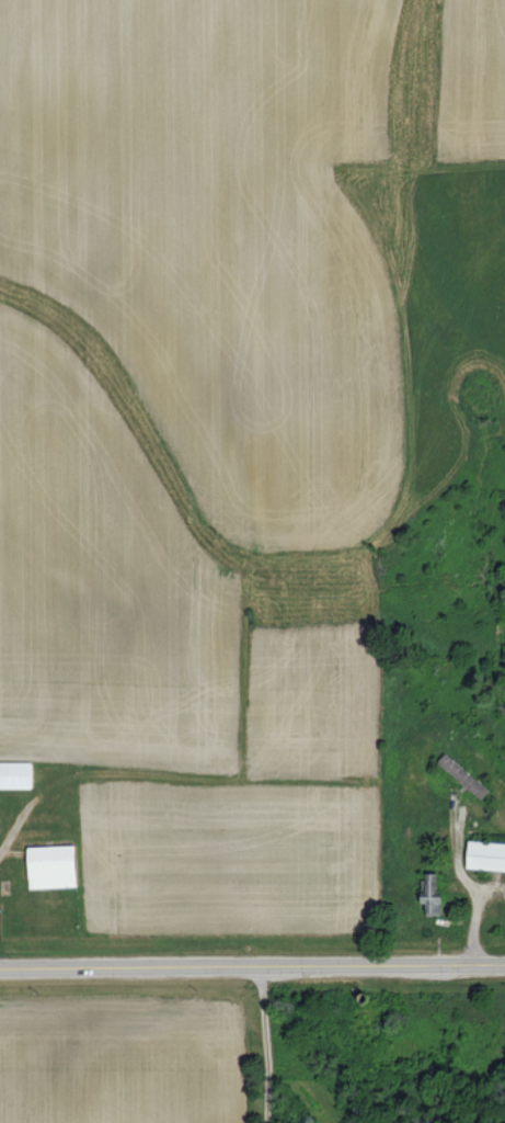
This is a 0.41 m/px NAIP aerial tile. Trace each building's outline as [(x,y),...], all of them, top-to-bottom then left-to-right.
[(439,762),(481,798),(487,790),(446,754),(439,762)] [(32,788),(32,762),(0,762),(0,788),(32,788)] [(468,841),(468,869),(504,869),(504,842),(468,841)] [(78,886),(76,845),(29,847),(30,888),(78,886)] [(437,873),(422,873),(423,904),(426,904),(427,915),(440,915),(440,904),(443,904),(443,890),(438,890),(437,873)]
